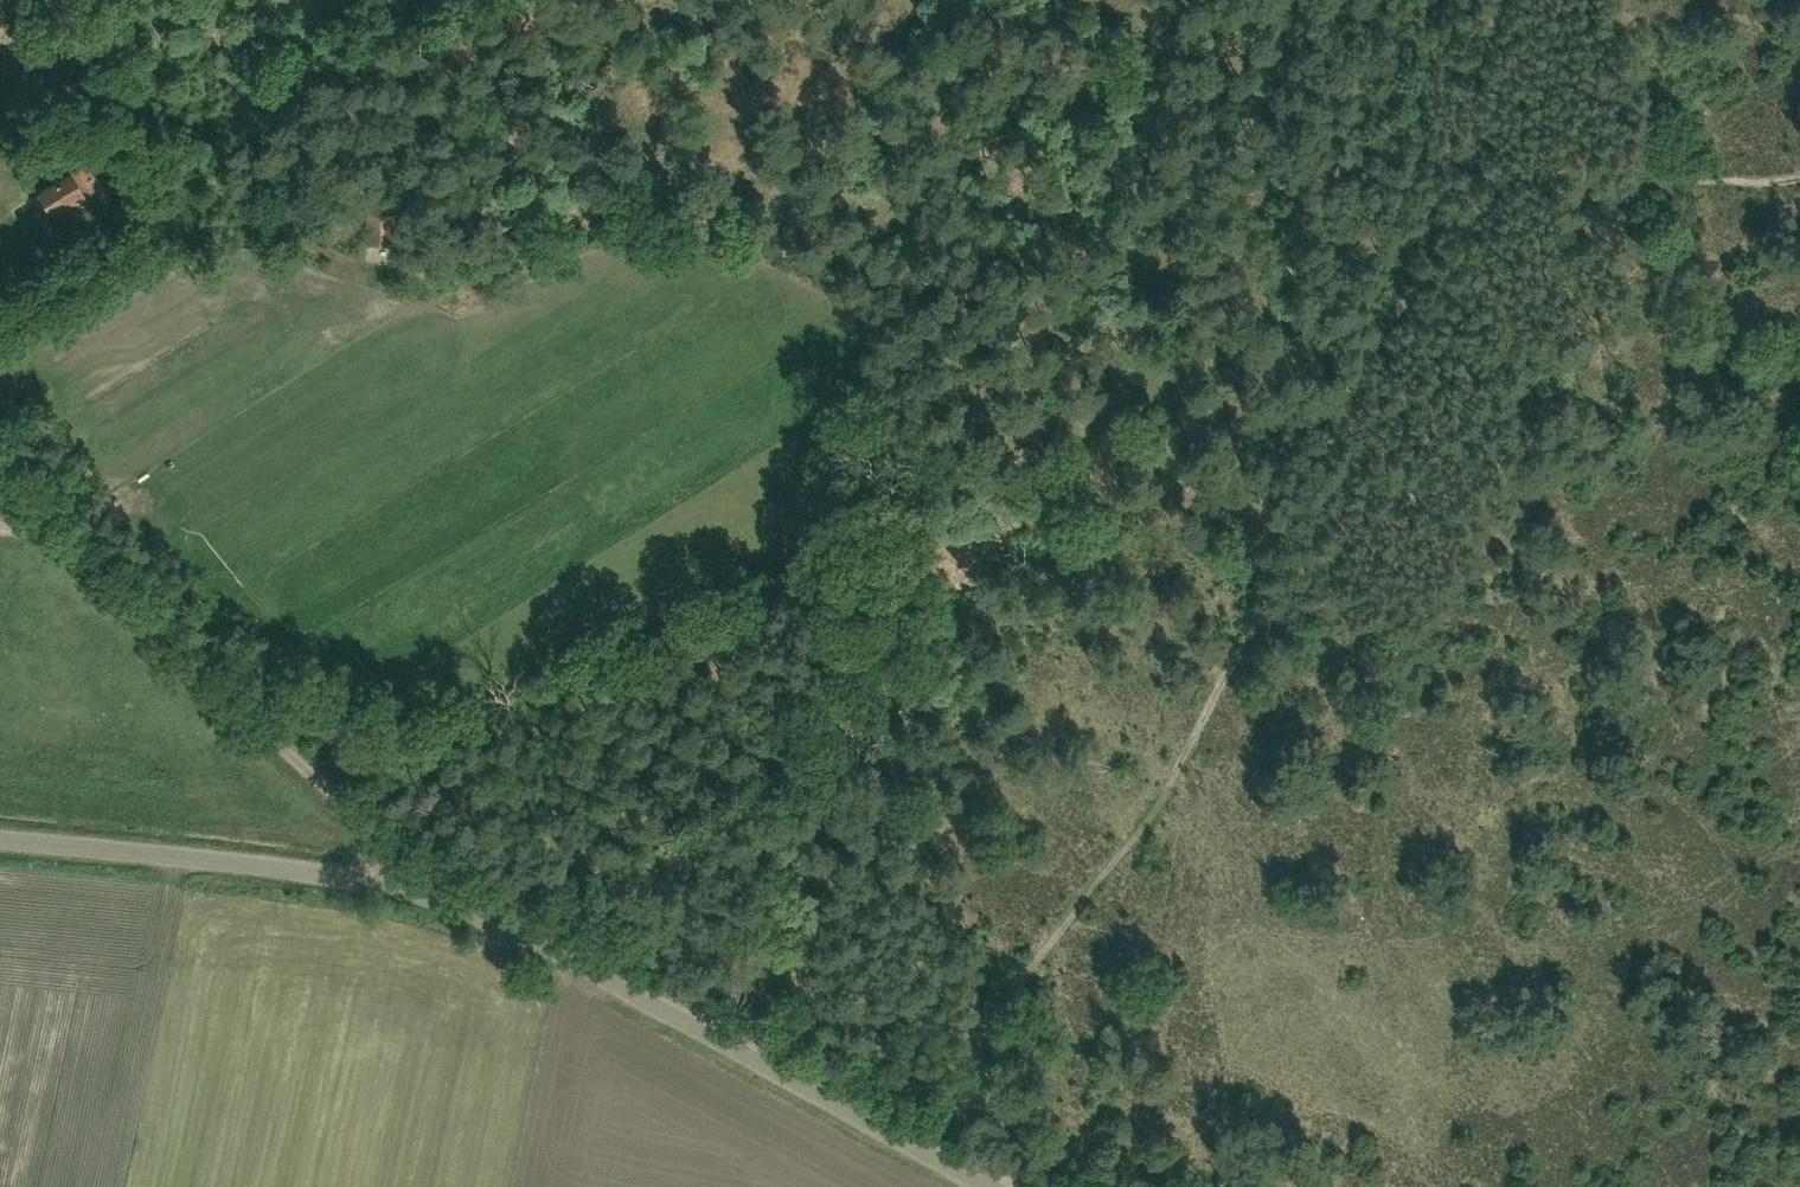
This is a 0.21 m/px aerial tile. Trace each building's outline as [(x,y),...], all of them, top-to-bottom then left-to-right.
[(79,197),(100,184),(80,152),(63,162),(70,174),(40,193),(52,213),(68,204),(71,210),(83,203),(79,197)] [(392,246),(393,216),(368,215),(367,245),(392,246)] [(389,249),(380,260),(394,272),(403,261),(389,249)]
